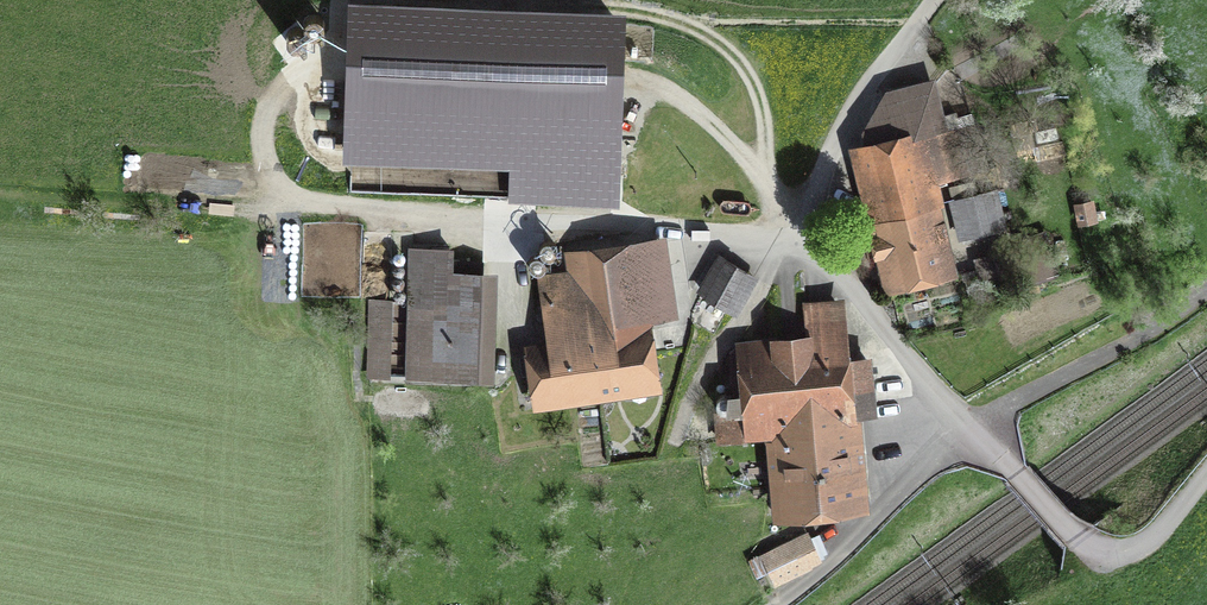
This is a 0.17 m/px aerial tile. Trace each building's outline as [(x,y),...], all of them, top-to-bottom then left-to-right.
[(616,199),(621,20),(360,13),(356,156),(537,160),(536,196),(616,199)] [(890,95),(869,131),(874,148),(863,151),(895,279),(946,266),(926,183),(971,172),(960,127),(944,131),(932,85),(890,95)] [(953,200),(962,235),(1002,224),(994,190),(953,200)] [(543,258),(552,257),(557,250),(552,242),(543,242),(539,250),(543,258)] [(544,280),(555,350),(520,357),(523,375),(542,372),(545,396),(646,380),(637,317),(660,313),(650,243),(578,254),(581,274),(544,280)] [(1011,271),(1006,254),(977,261),(981,278),(1011,271)] [(409,375),(494,378),(495,359),(480,359),(483,263),(459,262),(458,277),(449,277),(450,260),(413,259),(409,375)] [(704,293),(728,307),(748,273),(724,259),(704,293)] [(386,375),(388,301),(372,301),(370,374),(386,375)] [(718,414),(720,441),(783,435),(785,454),(781,454),(786,508),(855,501),(850,445),(847,446),(844,414),(873,411),(867,353),(839,356),(837,305),(804,308),(807,340),(738,346),(743,391),(752,390),(754,410),(718,414)] [(770,569),(776,582),(804,569),(819,559),(807,535),(752,560),(759,574),(770,569)]
